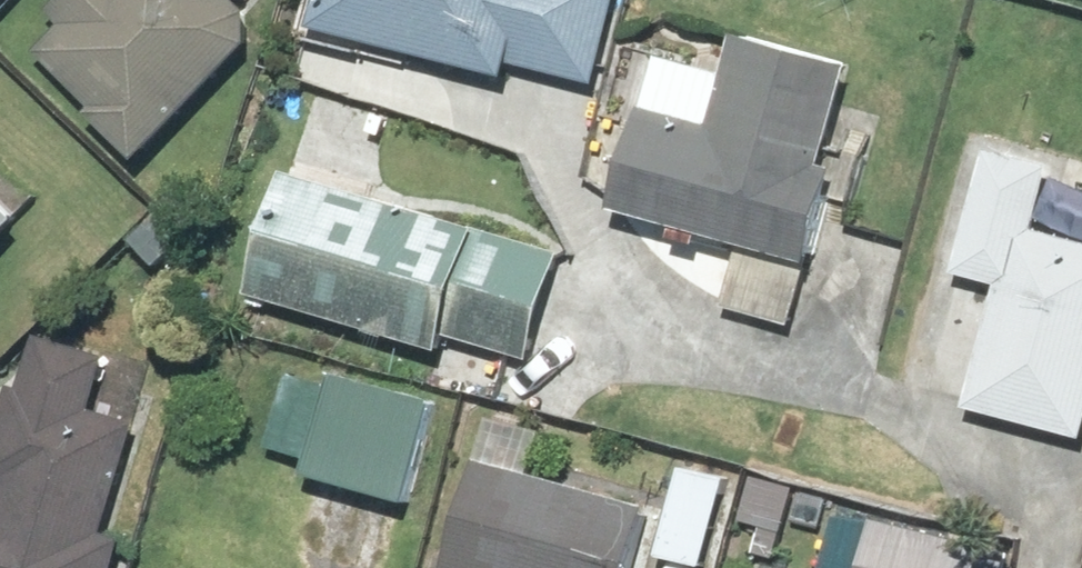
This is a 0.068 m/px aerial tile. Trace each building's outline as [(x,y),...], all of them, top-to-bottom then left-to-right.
[(62,13),(80,32),(49,60),(140,158),(274,34),(243,0),(76,0),(62,13)] [(313,25),(516,83),(522,65),(603,88),(628,0),(321,0),(313,25)] [(667,53),(621,201),(748,240),(727,310),(800,332),(850,170),(830,165),(858,75),(745,41),(735,73),(667,53)] [(988,155),(961,271),(1003,281),(972,412),(1081,438),(1081,250),(1037,239),(1054,170),(988,155)] [(280,173),(244,295),(451,354),(456,338),(537,362),(568,256),(280,173)] [(0,192),(0,251),(29,220),(0,192)] [(133,542),(114,537),(144,422),(92,409),(107,352),(45,335),(32,382),(17,378),(0,442),(0,567),(126,567),(133,542)] [(441,402),(338,375),(334,391),(294,380),(275,451),(316,462),(312,480),(412,507),(441,402)] [(499,423),(456,567),(639,567),(655,514),(540,480),(552,439),(499,423)] [(688,465),(662,560),(691,567),(713,567),(738,478),(688,465)] [(783,562),(798,492),(752,482),(743,526),(768,531),(763,558),(783,562)] [(840,519),(829,567),(1014,567),(1016,556),(840,519)]
